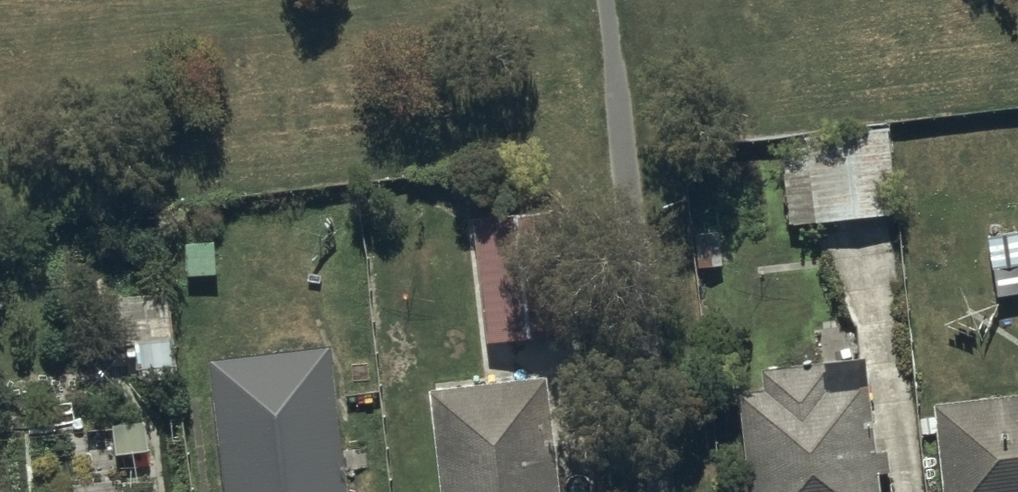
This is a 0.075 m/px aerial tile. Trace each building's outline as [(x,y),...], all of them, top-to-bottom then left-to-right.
[(790,225),(897,215),(889,129),(806,137),(806,147),(783,150),(790,225)] [(475,219),(489,344),(572,334),(558,210),(475,219)] [(699,269),(723,266),(720,233),(695,236),(699,269)] [(1017,295),(1017,236),(990,239),(996,298),(1017,295)] [(188,277),(218,275),(217,244),(186,245),(188,277)] [(227,491),(350,491),(334,346),(212,360),(227,491)] [(750,491),(883,491),(881,475),(893,474),(890,451),(878,453),(869,359),(762,370),(764,390),(740,393),(750,491)] [(549,377),(430,390),(442,491),(562,491),(549,377)] [(935,405),(944,491),(1017,491),(1017,397),(935,405)] [(117,456),(149,452),(146,421),(114,425),(117,456)]
